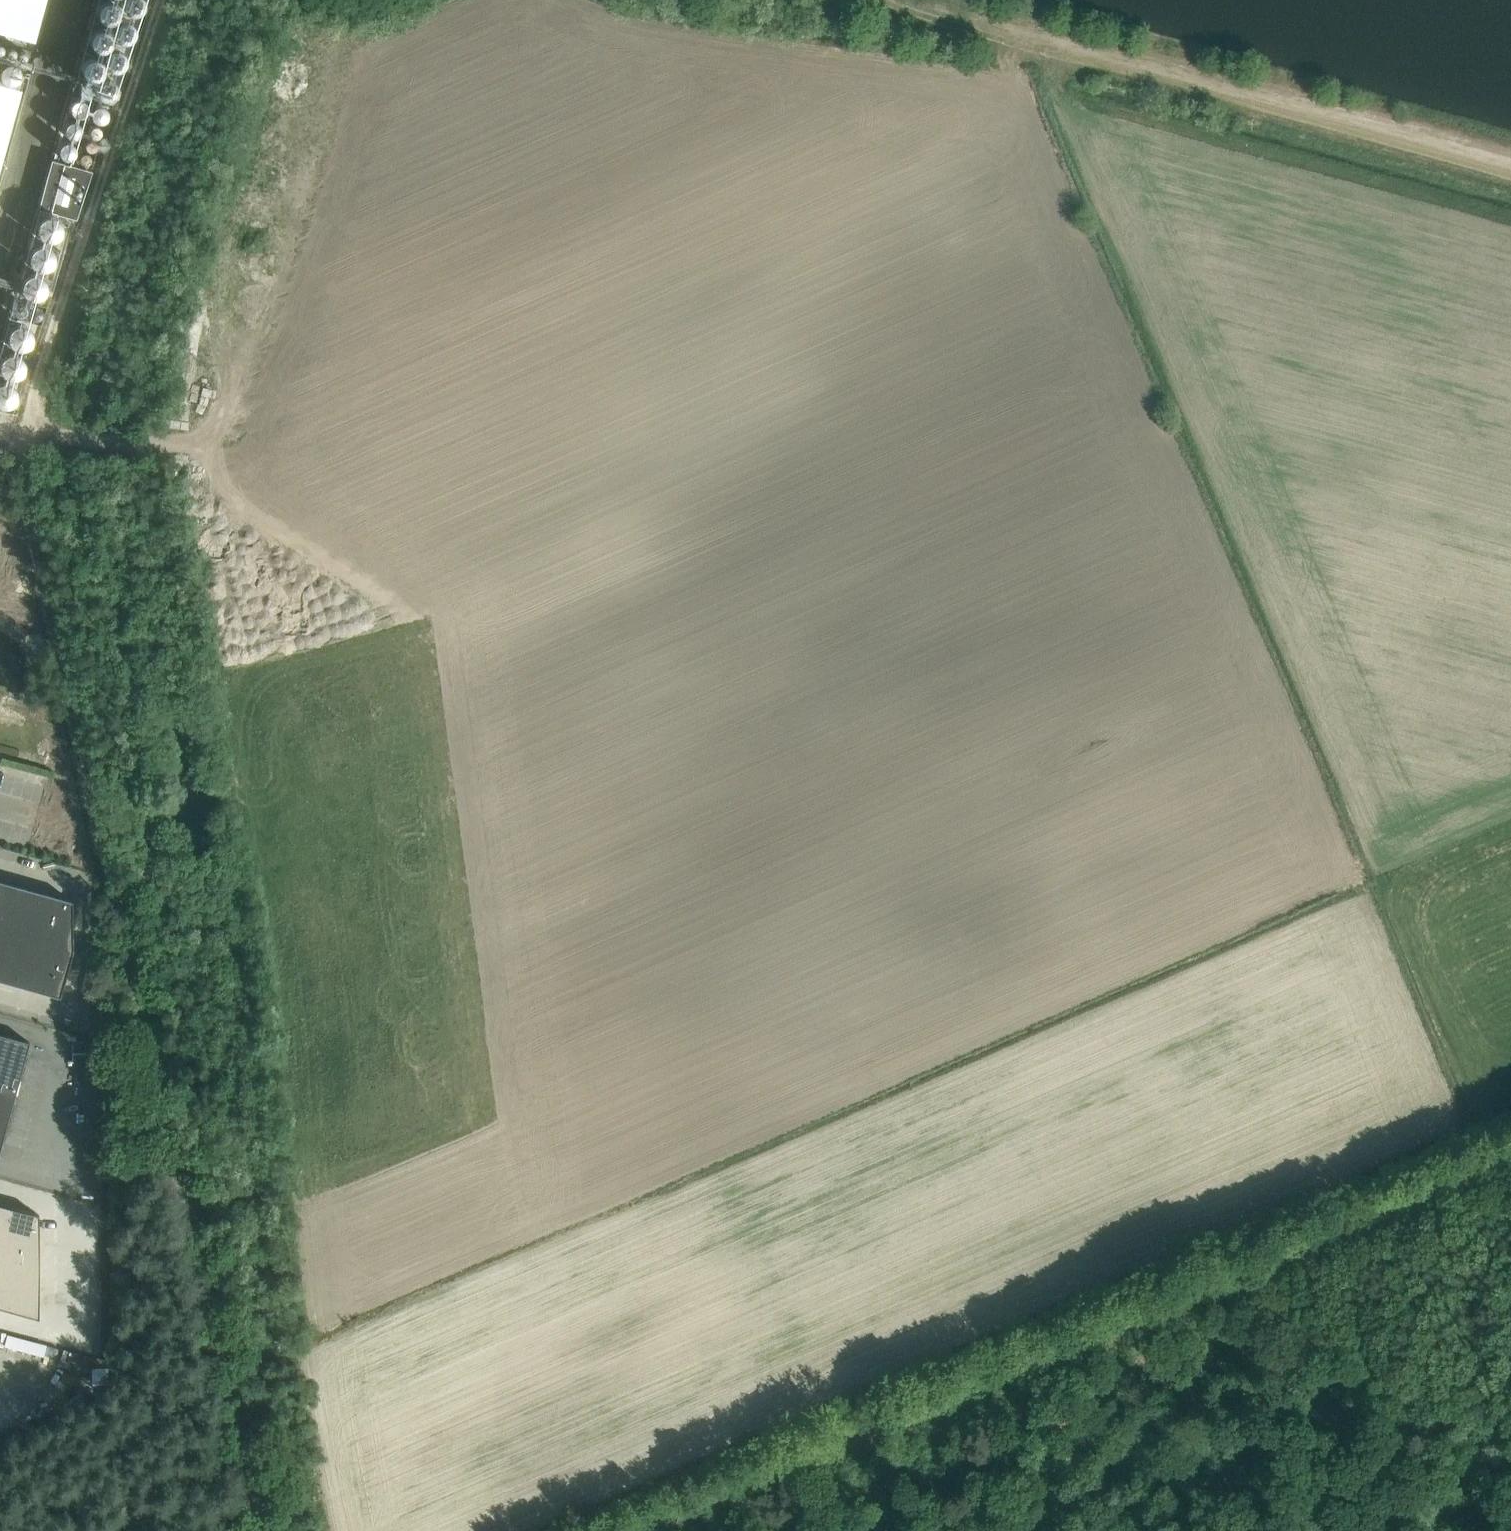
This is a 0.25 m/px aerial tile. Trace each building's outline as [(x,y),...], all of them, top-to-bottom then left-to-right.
[(35,45),(47,0),(0,0),(0,35),(35,45)] [(0,91),(0,165),(19,96),(0,91)] [(92,171),(50,159),(36,209),(76,219),(92,171)] [(72,901),(0,880),(0,980),(60,997),(73,951),(72,901)] [(13,1099),(29,1042),(0,1033),(0,1096),(13,1099)] [(0,1096),(0,1148),(13,1099),(0,1096)] [(39,1318),(39,1214),(0,1203),(0,1308),(39,1318)]
